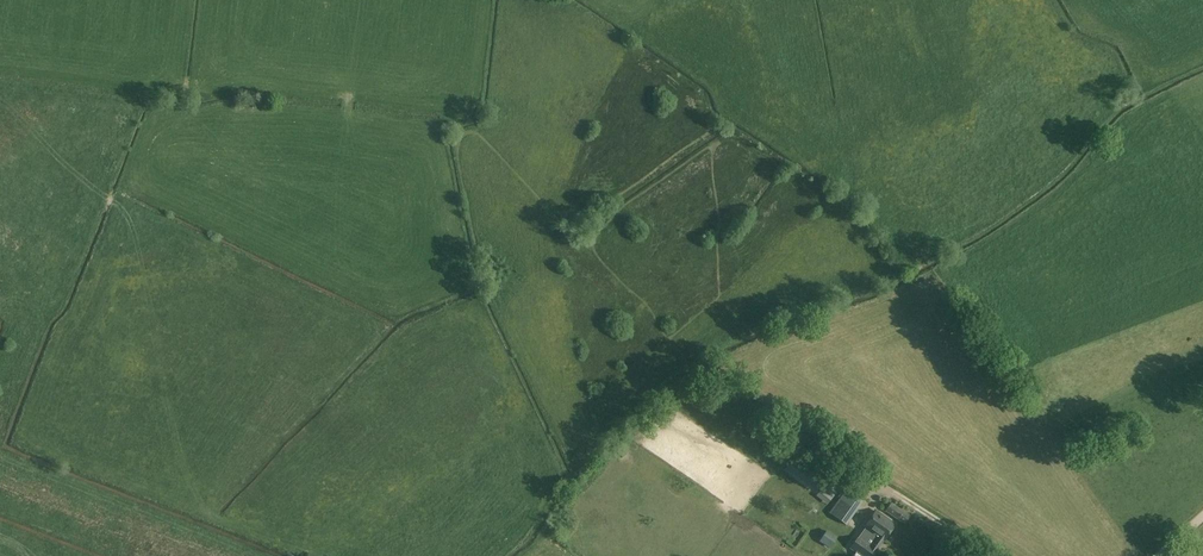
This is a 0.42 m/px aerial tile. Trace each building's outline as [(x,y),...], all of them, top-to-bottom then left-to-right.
[(786,466),(814,488),(823,478),(794,456),(786,466)] [(833,478),(821,493),(831,500),(842,485),(833,478)] [(847,526),(864,502),(846,489),(829,513),(847,526)] [(910,517),(891,503),(886,512),(904,525),(910,517)] [(895,525),(877,512),(865,528),(879,537),(872,547),(859,537),(851,548),(862,555),(872,555),(880,545),(884,548),(888,543),(884,540),(895,525)] [(830,547),(837,538),(827,531),(820,540),(830,547)]
